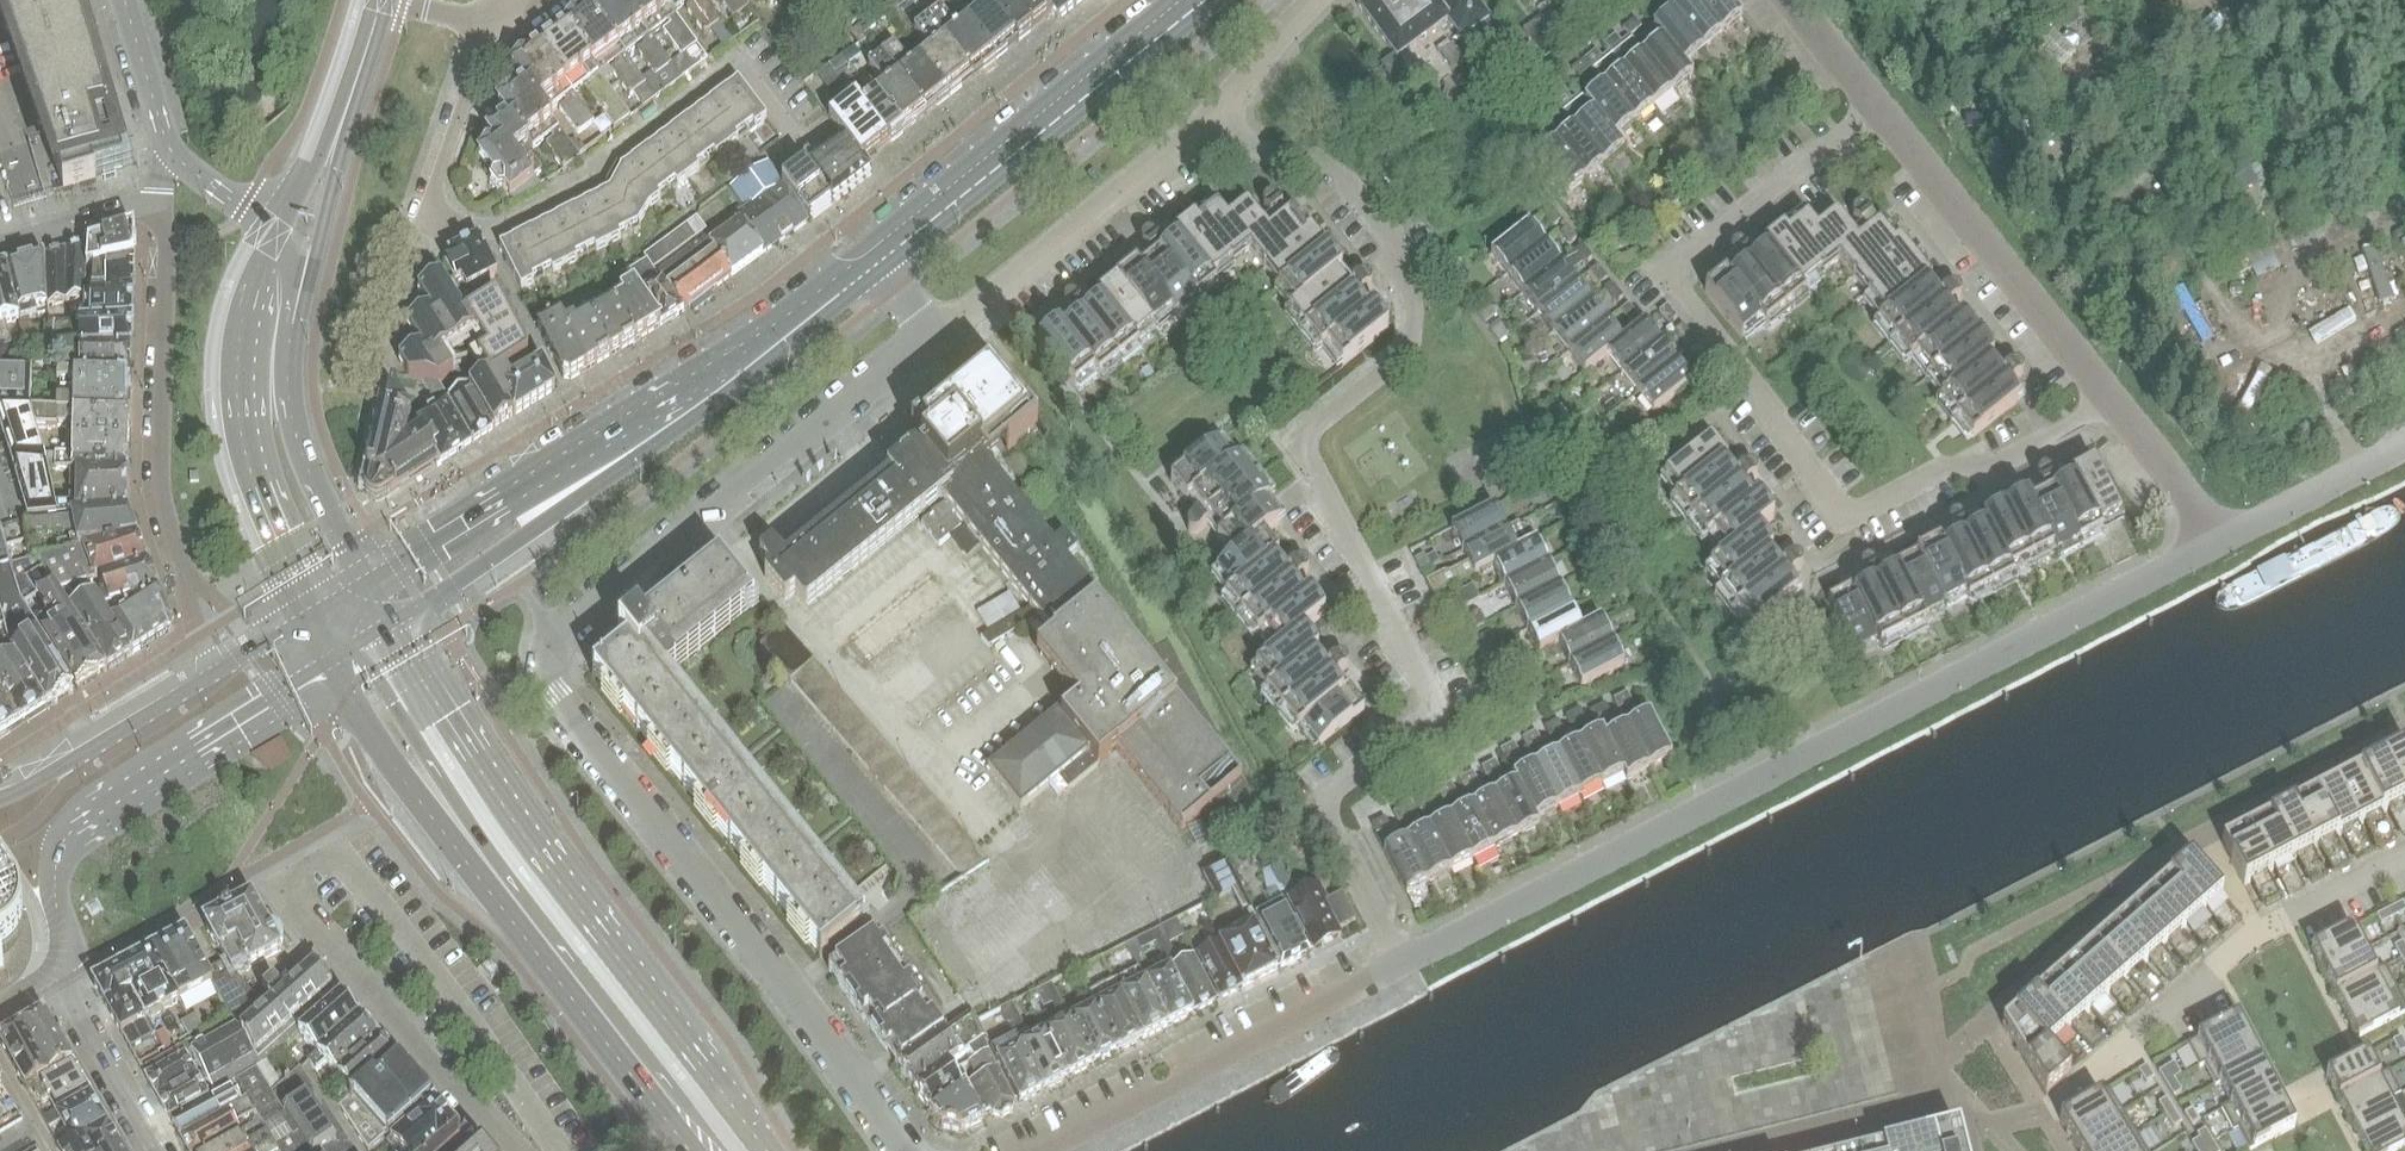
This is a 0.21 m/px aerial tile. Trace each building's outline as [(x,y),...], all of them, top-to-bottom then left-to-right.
[(79,0),(15,0),(0,4),(0,12),(63,192),(95,182),(94,178),(103,176),(104,181),(116,178),(114,172),(123,170),(113,133),(116,132),(116,135),(118,134),(79,0)] [(592,12),(626,58),(643,45),(646,50),(639,55),(657,79),(647,87),(656,99),(682,80),(673,68),(651,39),(652,39),(624,0),(607,0),(592,12)] [(675,16),(663,0),(624,0),(652,39),(667,27),(671,32),(664,37),(682,61),(673,68),(682,80),(707,61),(674,17),(675,16)] [(675,16),(692,3),(695,7),(688,12),(707,37),(722,26),(703,0),(663,0),(675,16)] [(733,18),(749,6),(744,0),(720,0),(733,18)] [(849,33),(859,46),(867,39),(865,35),(910,0),(915,6),(923,0),(891,0),(849,33)] [(968,26),(998,63),(1010,53),(1008,51),(1019,43),(991,7),(985,0),(963,0),(978,18),(968,26)] [(991,7),(1019,43),(1020,44),(1032,36),(1031,32),(1052,16),(1039,0),(1001,0),(991,7)] [(1058,23),(1087,0),(1039,0),(1058,23)] [(1357,5),(1397,59),(1449,21),(1458,33),(1466,36),(1478,27),(1490,42),(1499,36),(1487,21),(1489,20),(1474,0),(1364,0),(1357,5)] [(1631,4),(1639,12),(1650,2),(1648,0),(1636,0),(1631,4)] [(1722,34),(1695,0),(1687,0),(1673,11),(1703,49),(1722,34)] [(1722,34),(1742,18),(1728,0),(1695,0),(1722,34)] [(1532,46),(1568,17),(1556,4),(1521,32),(1532,46)] [(1685,64),(1703,49),(1673,11),(1653,28),(1662,39),(1663,38),(1684,65),(1685,64)] [(24,82),(0,12),(0,90),(24,82)] [(566,26),(566,29),(600,77),(616,65),(619,69),(612,74),(631,99),(635,95),(644,107),(656,99),(647,87),(626,58),(592,12),(580,20),(576,19),(566,26)] [(942,15),(929,24),(974,78),(985,71),(986,73),(998,63),(968,26),(957,34),(942,15)] [(1579,31),(1568,17),(1532,46),(1543,60),(1579,31)] [(1635,19),(1623,29),(1629,37),(1641,28),(1635,19)] [(922,62),(952,99),(963,90),(962,87),(974,78),(929,24),(917,33),(933,53),(922,62)] [(540,49),(573,96),(591,83),(594,87),(587,93),(605,117),(614,111),(623,124),(630,119),(620,106),(621,106),(600,77),(566,29),(566,30),(540,49)] [(1603,44),(1610,52),(1654,107),(1674,91),(1643,54),(1629,37),(1622,43),(1615,35),(1603,44)] [(1694,75),(1685,64),(1684,65),(1663,38),(1662,39),(1643,54),(1674,91),(1694,75)] [(857,55),(852,48),(814,76),(826,92),(837,83),(831,75),(857,55)] [(512,70),(524,86),(547,116),(564,103),(567,108),(560,113),(578,137),(594,126),(573,97),(573,96),(540,49),(512,70)] [(896,50),(883,60),(928,115),(939,106),(940,108),(952,99),(922,62),(912,70),(896,50)] [(1590,68),(1604,85),(1635,123),(1654,107),(1610,52),(1602,58),(1596,50),(1572,69),(1579,78),(1590,68)] [(886,91),(875,99),(905,136),(917,127),(916,125),(928,115),(883,60),(870,70),(886,91)] [(764,119),(737,83),(618,171),(626,182),(620,193),(641,216),(646,208),(764,119)] [(1616,138),(1635,123),(1604,85),(1584,101),(1593,112),(1594,111),(1616,138)] [(570,147),(547,116),(524,86),(499,105),(509,118),(529,146),(533,152),(551,138),(554,142),(547,148),(565,172),(580,161),(579,158),(587,152),(583,146),(579,146),(578,141),(570,147)] [(1554,102),(1574,127),(1605,164),(1624,149),(1616,138),(1594,111),(1593,112),(1584,101),(1580,95),(1573,101),(1566,93),(1554,102)] [(893,146),(905,136),(875,99),(862,109),(856,101),(842,113),(876,155),(892,144),(893,146)] [(1769,116),(1777,127),(1787,119),(1778,109),(1769,116)] [(1551,117),(1545,110),(1533,120),(1539,127),(1551,117)] [(515,156),(529,146),(509,118),(488,134),(496,145),(480,156),(495,177),(493,179),(491,184),(500,195),(507,194),(510,198),(511,198),(534,181),(545,174),(533,159),(522,167),(515,156)] [(1531,132),(1525,126),(1514,135),(1519,141),(1531,132)] [(1585,180),(1605,164),(1574,127),(1555,142),(1585,180)] [(1565,196),(1585,180),(1555,142),(1535,158),(1565,196)] [(848,145),(787,184),(783,186),(808,222),(872,176),(864,164),(848,145)] [(1722,155),(1710,165),(1717,174),(1723,169),(1728,175),(1734,170),(1722,155)] [(732,277),(808,222),(783,186),(787,184),(770,163),(729,188),(744,209),(736,215),(737,218),(735,220),(740,228),(712,249),(732,277)] [(2226,182),(2234,199),(2270,182),(2262,165),(2226,182)] [(1694,177),(1703,187),(1711,180),(1702,170),(1694,177)] [(537,186),(534,181),(511,198),(512,200),(537,186)] [(607,191),(496,245),(516,287),(636,229),(634,225),(635,224),(641,216),(620,193),(614,204),(607,191)] [(1662,200),(1655,206),(1664,217),(1671,212),(1662,200)] [(1211,284),(1249,252),(1228,223),(1213,205),(1174,237),(1178,242),(1140,273),(1136,267),(1116,283),(1154,330),(1171,316),(1175,321),(1177,320),(1215,289),(1211,284)] [(1247,207),(1228,223),(1249,252),(1295,308),(1288,314),(1320,354),(1327,348),(1341,367),(1387,330),(1371,310),(1366,315),(1336,278),(1342,273),(1293,214),(1269,234),(1247,207)] [(1561,220),(1551,208),(1543,215),(1552,227),(1561,220)] [(1801,291),(1839,260),(1859,243),(1837,216),(1818,231),(1803,213),(1763,245),(1768,251),(1730,281),(1725,275),(1705,291),(1742,338),(1761,323),(1765,328),(1805,296),(1801,291)] [(697,218),(688,225),(697,237),(706,230),(697,218)] [(735,220),(658,277),(657,278),(660,282),(683,312),(732,277),(712,249),(740,228),(735,220)] [(1883,224),(1859,243),(1839,260),(1885,318),(1879,323),(1911,363),(1918,358),(1948,395),(1941,401),(1973,440),(2019,403),(1988,365),(1994,361),(1961,320),(1956,325),(1926,288),(1931,283),(1883,224)] [(688,225),(679,231),(688,243),(697,237),(688,225)] [(1490,256),(1505,275),(1544,245),(1528,225),(1490,256)] [(1567,246),(1576,240),(1566,228),(1558,234),(1567,246)] [(132,262),(133,230),(87,244),(86,273),(94,271),(132,262)] [(679,231),(670,237),(680,250),(688,243),(679,231)] [(670,237),(662,244),(671,256),(680,250),(670,237)] [(447,272),(454,285),(459,281),(465,293),(487,279),(495,275),(477,239),(446,256),(448,261),(443,264),(447,272)] [(1659,248),(1654,243),(1649,243),(1647,239),(1636,248),(1645,259),(1659,248)] [(87,244),(61,251),(66,301),(86,295),(86,273),(87,244)] [(662,244),(653,250),(662,262),(671,256),(662,244)] [(1544,245),(1505,275),(1521,295),(1560,265),(1559,264),(1544,245)] [(1521,295),(1537,315),(1575,284),(1568,275),(1581,264),(1582,266),(1591,259),(1581,246),(1559,264),(1560,265),(1521,295)] [(644,257),(647,261),(653,269),(662,262),(653,250),(644,257)] [(66,301),(61,251),(40,258),(46,307),(66,301)] [(46,307),(40,258),(4,268),(21,322),(44,316),(42,308),(46,307)] [(639,295),(660,282),(657,278),(658,277),(655,272),(653,269),(647,261),(620,278),(628,291),(611,301),(612,303),(634,342),(659,327),(639,295)] [(86,273),(86,295),(131,290),(132,262),(94,271),(86,273)] [(1596,286),(1606,278),(1595,266),(1586,273),(1596,286)] [(21,322),(4,268),(0,270),(0,351),(12,347),(6,325),(21,322)] [(422,347),(399,361),(409,377),(429,382),(435,383),(473,443),(493,430),(492,429),(493,429),(513,416),(512,414),(497,390),(508,383),(503,374),(527,359),(497,298),(465,318),(442,278),(419,292),(431,310),(408,324),(422,347)] [(659,327),(683,312),(660,282),(639,295),(659,327)] [(1133,346),(1154,330),(1116,283),(1096,300),(1100,305),(1063,335),(1059,330),(1038,346),(1076,393),(1094,378),(1098,384),(1100,382),(1138,352),(1133,346)] [(1552,334),(1591,303),(1575,284),(1537,315),(1552,334)] [(1614,305),(1622,298),(1613,286),(1604,293),(1614,305)] [(130,317),(131,290),(86,295),(85,320),(130,317)] [(634,342),(612,303),(589,316),(610,357),(634,342)] [(1496,316),(1486,303),(1475,312),(1485,324),(1496,316)] [(1552,334),(1568,353),(1606,323),(1591,303),(1552,334)] [(1629,324),(1638,317),(1629,305),(1620,312),(1629,324)] [(1668,325),(1677,319),(1668,307),(1659,313),(1668,325)] [(536,326),(566,385),(586,372),(565,330),(558,316),(536,326)] [(589,316),(565,330),(586,372),(610,357),(589,316)] [(52,348),(57,349),(129,348),(130,317),(85,320),(85,322),(53,324),(52,348)] [(1584,373),(1605,356),(1605,355),(1622,343),(1621,341),(1606,323),(1568,353),(1584,373)] [(42,354),(40,324),(18,326),(25,355),(42,354)] [(1605,356),(1620,375),(1659,344),(1643,324),(1621,341),(1622,343),(1605,355),(1605,356)] [(1683,345),(1692,338),(1682,326),(1674,333),(1683,345)] [(1620,375),(1636,394),(1675,363),(1659,344),(1620,375)] [(1699,364),(1707,357),(1698,345),(1690,352),(1699,364)] [(75,357),(75,374),(128,376),(129,348),(57,349),(57,357),(75,357)] [(497,390),(512,414),(513,416),(513,417),(554,391),(535,354),(527,359),(503,374),(508,383),(497,390)] [(1691,383),(1675,363),(1636,394),(1652,415),(1691,383)] [(1038,430),(988,370),(909,434),(923,450),(922,451),(919,448),(910,456),(905,451),(904,452),(905,453),(893,462),(893,461),(891,462),(895,467),(887,473),(886,474),(889,478),(872,491),(785,561),(771,548),(759,558),(763,565),(764,564),(769,574),(764,578),(765,579),(784,603),(789,598),(794,594),(806,608),(921,516),(920,515),(941,499),(945,504),(946,505),(943,508),(943,507),(921,525),(939,547),(961,529),(951,517),(954,515),(963,526),(967,531),(965,533),(966,534),(967,535),(957,543),(965,552),(975,544),(976,546),(975,546),(976,547),(979,545),(1031,609),(1021,615),(1009,594),(978,612),(990,633),(980,639),(988,649),(1038,619),(1053,637),(1052,637),(1053,639),(1037,652),(1079,703),(1061,718),(1057,713),(987,770),(1020,810),(1057,779),(1067,792),(1099,765),(1116,751),(1181,831),(1211,807),(1240,783),(1096,604),(1097,603),(1096,602),(1095,603),(1064,565),(1077,554),(1063,537),(1050,548),(988,471),(1038,430)] [(0,373),(0,411),(28,412),(30,374),(0,373)] [(42,404),(42,412),(127,414),(128,376),(75,374),(56,374),(56,384),(60,384),(59,401),(57,401),(57,404),(42,404)] [(421,440),(436,465),(437,466),(473,443),(435,383),(429,382),(435,391),(425,397),(433,409),(411,422),(421,440)] [(372,471),(421,440),(411,422),(391,390),(385,411),(372,471)] [(1540,404),(1545,410),(1552,404),(1546,398),(1540,404)] [(31,404),(31,412),(42,412),(42,404),(31,404)] [(1553,414),(1559,422),(1566,416),(1561,408),(1553,414)] [(31,412),(31,419),(34,429),(57,429),(57,427),(73,427),(73,442),(127,444),(128,444),(129,415),(127,415),(31,412)] [(42,456),(34,429),(30,429),(30,414),(0,413),(0,426),(3,437),(5,443),(6,443),(13,468),(44,460),(42,456)] [(1568,432),(1575,439),(1581,434),(1575,426),(1568,432)] [(367,490),(367,491),(367,493),(367,496),(368,498),(371,500),(372,501),(373,501),(375,502),(377,502),(379,501),(382,500),(393,493),(436,465),(421,440),(372,471),(368,485),(367,488),(367,490)] [(1719,593),(1751,633),(1798,596),(1767,557),(1773,553),(1757,533),(1774,520),(1757,499),(1751,504),(1722,466),(1727,461),(1711,440),(1664,478),(1681,498),(1674,503),(1706,542),(1712,538),(1727,556),(1710,569),(1725,588),(1719,593)] [(51,469),(73,470),(126,471),(127,444),(73,442),(73,454),(52,453),(51,469)] [(1216,541),(1217,542),(1269,500),(1237,460),(1231,465),(1215,445),(1170,482),(1186,502),(1192,498),(1222,536),(1216,541)] [(2028,500),(2005,512),(2031,564),(2053,553),(2056,559),(2101,536),(2098,529),(2121,518),(2095,465),(2071,478),(2074,486),(2032,508),(2028,500)] [(56,515),(46,469),(13,468),(12,467),(22,517),(56,515)] [(73,470),(73,514),(126,510),(125,508),(126,471),(73,470)] [(1451,530),(1463,552),(1505,530),(1494,508),(1451,530)] [(62,548),(63,553),(136,539),(126,510),(73,514),(56,515),(22,517),(26,537),(73,532),(74,538),(56,542),(57,549),(62,548)] [(2010,575),(2031,564),(2005,512),(1982,524),(1986,531),(1943,553),(1940,546),(1916,558),(1943,610),(1964,599),(1968,605),(2013,582),(2010,575)] [(1519,523),(1505,530),(1463,552),(1468,563),(1449,572),(1443,573),(1426,582),(1433,595),(1474,574),(1475,575),(1493,565),(1493,564),(1516,552),(1516,551),(1535,541),(1530,532),(1526,529),(1521,527),(1519,523)] [(1264,633),(1278,651),(1304,635),(1326,617),(1310,596),(1304,602),(1273,563),(1279,558),(1264,539),(1280,526),(1279,525),(1233,560),(1233,559),(1232,560),(1232,561),(1215,574),(1231,594),(1227,598),(1258,637),(1264,633)] [(9,567),(11,566),(0,527),(0,570),(9,567)] [(35,559),(55,591),(85,583),(147,567),(136,539),(63,553),(35,559)] [(1493,565),(1504,586),(1547,564),(1535,541),(1516,551),(1516,552),(1493,564),(1493,565)] [(1426,559),(1431,569),(1440,565),(1435,555),(1426,559)] [(1424,556),(1414,561),(1421,574),(1431,569),(1426,559),(1424,556)] [(1922,620),(1943,610),(1916,558),(1895,569),(1898,576),(1855,599),(1852,592),(1828,603),(1854,656),(1877,644),(1880,650),(1925,627),(1922,620)] [(105,671),(55,591),(35,559),(11,566),(9,567),(21,604),(76,692),(96,679),(95,677),(105,671)] [(639,626),(636,622),(617,637),(626,648),(591,676),(819,958),(863,924),(667,677),(754,608),(718,564),(639,626)] [(1516,609),(1558,587),(1547,564),(1504,586),(1516,609)] [(102,610),(157,594),(147,567),(85,583),(102,610)] [(850,633),(869,657),(949,597),(931,573),(850,633)] [(102,610),(85,583),(55,591),(105,671),(107,669),(131,655),(102,610)] [(1516,609),(1528,630),(1570,608),(1558,587),(1516,609)] [(1456,595),(1463,609),(1473,604),(1466,590),(1456,595)] [(102,610),(131,655),(166,633),(168,633),(170,624),(168,624),(157,594),(102,610)] [(1581,630),(1570,608),(1528,630),(1540,653),(1559,643),(1558,642),(1582,631),(1581,630)] [(1475,630),(1476,630),(1484,625),(1477,612),(1468,617),(1475,630)] [(18,663),(46,708),(55,703),(55,704),(72,695),(45,649),(21,615),(0,622),(0,623),(1,627),(2,627),(9,651),(14,657),(18,663)] [(1559,643),(1570,665),(1612,643),(1600,620),(1581,630),(1582,631),(1558,642),(1559,643)] [(1,627),(0,627),(0,698),(16,726),(46,708),(18,663),(14,657),(9,651),(2,627),(1,627)] [(792,683),(814,664),(784,630),(762,648),(792,683)] [(1486,653),(1487,652),(1496,647),(1489,634),(1479,639),(1486,653)] [(1318,652),(1304,635),(1278,651),(1256,668),(1272,688),(1266,692),(1298,732),(1303,728),(1319,747),(1364,710),(1348,690),(1343,694),(1312,656),(1318,652)] [(1624,665),(1612,643),(1570,665),(1582,687),(1624,665)] [(1500,656),(1492,660),(1490,661),(1497,674),(1507,669),(1500,656)] [(793,684),(801,694),(823,674),(814,665),(793,684)] [(1526,686),(1528,685),(1536,681),(1529,667),(1519,672),(1526,686)] [(809,703),(831,684),(823,674),(801,694),(809,703)] [(809,703),(818,713),(840,694),(831,684),(809,703)] [(1537,709),(1539,708),(1548,704),(1541,690),(1530,695),(1537,709)] [(1626,693),(1612,701),(1617,710),(1631,703),(1626,693)] [(826,723),(848,703),(840,694),(818,713),(826,723)] [(16,726),(0,698),(0,737),(16,726)] [(826,723),(835,732),(857,713),(848,703),(826,723)] [(1603,705),(1590,712),(1595,721),(1608,714),(1603,705)] [(1578,709),(1565,717),(1570,726),(1584,719),(1578,709)] [(843,742),(865,722),(857,713),(835,732),(843,742)] [(1648,715),(1626,727),(1648,770),(1671,758),(1648,715)] [(843,742),(852,752),(874,732),(865,722),(843,742)] [(1556,722),(1543,729),(1548,738),(1561,731),(1556,722)] [(1627,782),(1648,770),(1626,727),(1605,738),(1623,775),(1627,782)] [(860,761),(882,741),(874,732),(852,752),(860,761)] [(1601,786),(1623,775),(1605,738),(1602,732),(1580,743),(1579,744),(1601,786)] [(1534,733),(1520,740),(1526,750),(1539,742),(1534,733)] [(860,761),(868,771),(891,751),(882,741),(860,761)] [(1579,798),(1601,786),(1579,744),(1580,743),(1556,755),(1557,756),(1579,798)] [(1499,752),(1502,757),(1504,761),(1517,754),(1512,745),(1499,752)] [(2383,760),(2404,802),(2404,748),(2383,760)] [(877,780),(899,761),(891,751),(868,771),(877,780)] [(1557,809),(1579,798),(1557,756),(1556,755),(1535,766),(1557,809)] [(736,762),(742,770),(748,764),(742,757),(736,762)] [(2404,803),(2404,802),(2383,760),(2360,772),(2382,815),(2404,803)] [(877,780),(885,790),(908,770),(899,761),(877,780)] [(1493,761),(1479,769),(1485,778),(1498,771),(1493,761)] [(1512,778),(1516,785),(1516,784),(1535,821),(1536,820),(1557,809),(1535,766),(1512,778)] [(894,800),(916,780),(908,770),(885,790),(894,800)] [(2359,827),(2382,815),(2360,772),(2337,785),(2359,827)] [(1471,774),(1458,781),(1463,789),(1476,782),(1471,774)] [(894,800),(902,809),(925,789),(916,780),(894,800)] [(1539,827),(1536,820),(1535,821),(1516,784),(1516,785),(1494,796),(1516,839),(1539,827)] [(1448,785),(1435,792),(1440,800),(1453,793),(1448,785)] [(2359,827),(2337,785),(2314,797),(2336,839),(2359,827)] [(910,819),(933,799),(925,789),(902,809),(910,819)] [(1427,795),(1413,803),(1418,812),(1432,804),(1427,795)] [(1495,850),(1516,839),(1494,796),(1472,807),(1495,850)] [(2314,797),(2291,809),(2313,851),(2336,839),(2314,797)] [(910,819),(919,829),(942,809),(933,799),(910,819)] [(1405,807),(1393,815),(1397,823),(1410,816),(1405,807)] [(1472,807),(1450,819),(1472,862),(1495,850),(1472,807)] [(927,838),(950,818),(942,809),(919,829),(927,838)] [(2290,863),(2313,851),(2291,809),(2268,821),(2290,863)] [(927,838),(936,848),(959,828),(950,818),(927,838)] [(1370,826),(1375,834),(1388,826),(1383,819),(1370,826)] [(1451,873),(1472,862),(1450,819),(1428,830),(1451,873)] [(2245,833),(2267,875),(2290,863),(2268,821),(2245,833)] [(944,858),(967,837),(959,828),(936,848),(944,858)] [(1428,885),(1451,873),(1428,830),(1406,842),(1428,885)] [(2267,875),(2245,833),(2222,845),(2243,887),(2267,875)] [(944,858),(953,867),(976,847),(967,837),(944,858)] [(1406,896),(1428,885),(1406,842),(1384,854),(1406,896)] [(807,849),(813,857),(819,852),(813,845),(807,849)] [(987,860),(976,847),(953,867),(961,877),(987,860)] [(1252,913),(1226,862),(1201,875),(1215,904),(1233,895),(1245,917),(1252,913)] [(2221,898),(2189,862),(2170,879),(2201,915),(2221,898)] [(1282,890),(1315,953),(1342,938),(1337,930),(1356,921),(1342,893),(1326,902),(1318,888),(1314,888),(1298,897),(1291,886),(1281,865),(1271,869),(1282,890)] [(1279,890),(1270,870),(1263,873),(1265,896),(1279,890)] [(2150,896),(2182,932),(2201,915),(2170,879),(2150,896)] [(6,963),(9,961),(12,958),(16,954),(18,950),(20,946),(22,942),(22,939),(23,935),(23,930),(23,926),(22,920),(20,916),(19,912),(16,908),(0,883),(0,967),(6,963)] [(2131,913),(2163,949),(2182,932),(2150,896),(2131,913)] [(266,928),(251,900),(203,925),(223,963),(204,973),(210,983),(218,978),(220,981),(230,973),(251,962),(253,966),(280,952),(278,948),(280,947),(282,939),(279,932),(271,930),(269,931),(267,927),(266,928)] [(1255,918),(1281,970),(1309,955),(1282,904),(1255,918)] [(2393,919),(2404,913),(2404,910),(2402,904),(2389,910),(2393,919)] [(2380,925),(2393,919),(2389,910),(2376,917),(2380,925)] [(2131,913),(2112,930),(2143,966),(2163,949),(2131,913)] [(1177,921),(1162,929),(1169,941),(1183,933),(1177,921)] [(1252,925),(1218,942),(1243,989),(1276,972),(1252,925)] [(1220,1002),(1243,989),(1218,942),(1210,926),(1200,931),(1210,950),(1197,957),(1220,1002)] [(2322,972),(2368,948),(2356,927),(2311,951),(2322,972)] [(1150,934),(1155,942),(1162,956),(1192,1015),(1215,1004),(1192,960),(1179,966),(1172,953),(1159,929),(1150,934)] [(2092,947),(2124,983),(2143,966),(2112,930),(2092,947)] [(1150,934),(1125,948),(1135,967),(1137,971),(1144,985),(1167,1028),(1192,1015),(1162,956),(1147,963),(1140,950),(1155,942),(1150,934)] [(178,1003),(211,986),(210,983),(204,973),(184,935),(149,953),(178,1003)] [(876,938),(828,971),(863,1022),(865,1022),(890,1058),(895,1065),(943,1032),(936,1023),(876,938)] [(2400,960),(2404,958),(2404,949),(2402,943),(2393,948),(2400,960)] [(2124,983),(2092,947),(2073,964),(2105,1000),(2124,983)] [(2322,972),(2333,994),(2379,970),(2368,948),(2322,972)] [(147,1019),(178,1003),(149,953),(118,970),(147,1019)] [(491,962),(483,968),(491,979),(499,973),(491,962)] [(2105,1000),(2073,964),(2054,981),(2085,1017),(2105,1000)] [(266,1060),(296,1034),(339,997),(313,967),(272,1003),(265,997),(258,1004),(230,973),(220,981),(218,978),(210,983),(211,986),(230,1018),(195,1037),(200,1045),(189,1052),(212,1093),(235,1079),(266,1060)] [(2384,967),(2379,970),(2333,994),(2345,1017),(2396,990),(2384,967)] [(164,1048),(147,1019),(118,970),(93,984),(92,985),(104,1006),(105,1006),(120,1034),(136,1063),(164,1048)] [(1120,979),(1113,983),(1142,1041),(1167,1028),(1144,985),(1137,971),(1120,979)] [(1094,988),(1086,992),(1092,1004),(1095,1010),(1118,1054),(1142,1041),(1113,983),(1111,979),(1094,988)] [(2054,981),(2034,998),(2066,1034),(2085,1017),(2054,981)] [(1049,1012),(1035,1019),(1043,1036),(1066,1080),(1092,1067),(1070,1022),(1067,1017),(1052,986),(1036,994),(1044,1010),(1050,1007),(1057,1021),(1062,1019),(1065,1025),(1057,1028),(1049,1012)] [(2345,1017),(2357,1039),(2404,1014),(2404,1007),(2396,990),(2345,1017)] [(358,1019),(348,1008),(339,997),(296,1034),(314,1054),(308,1060),(309,1062),(358,1019)] [(2034,998),(2015,1015),(2047,1051),(2066,1034),(2034,998)] [(1014,1003),(998,1011),(1009,1031),(1013,1038),(1019,1049),(1042,1093),(1066,1080),(1043,1036),(1034,1040),(1014,1003)] [(1075,1013),(1067,1017),(1070,1022),(1092,1067),(1109,1058),(1118,1054),(1095,1010),(1092,1004),(1075,1013)] [(43,1014),(19,1029),(27,1042),(51,1028),(43,1014)] [(186,1037),(202,1029),(195,1014),(179,1022),(186,1037)] [(2002,1027),(2045,1097),(2069,1076),(2047,1051),(2015,1015),(2002,1027)] [(336,1078),(377,1039),(358,1019),(309,1062),(315,1071),(323,1063),(336,1078)] [(2198,1069),(2203,1066),(2249,1042),(2237,1019),(2186,1045),(2198,1069)] [(943,1032),(895,1065),(913,1091),(949,1067),(953,1064),(969,1053),(981,1044),(977,1036),(976,1037),(964,1020),(944,1035),(943,1032)] [(51,1028),(27,1042),(35,1055),(59,1041),(51,1028)] [(27,1042),(19,1029),(0,1040),(0,1045),(13,1068),(35,1055),(27,1042)] [(998,1046),(990,1051),(1016,1100),(1018,1104),(1042,1093),(1019,1049),(1013,1038),(998,1046)] [(2404,1052),(2404,1046),(2400,1038),(2392,1042),(2399,1055),(2404,1052)] [(378,1082),(399,1064),(377,1039),(336,1078),(347,1090),(343,1094),(338,1088),(330,1096),(338,1109),(374,1077),(378,1082)] [(35,1055),(48,1078),(72,1064),(59,1041),(35,1055)] [(2220,1085),(2260,1064),(2249,1042),(2203,1066),(2215,1088),(2220,1085)] [(977,1080),(969,1085),(984,1114),(985,1116),(990,1113),(992,1117),(1001,1120),(1012,1114),(1015,1104),(983,1043),(981,1044),(969,1053),(974,1061),(968,1064),(977,1080)] [(2371,1053),(2325,1077),(2337,1099),(2383,1075),(2371,1053)] [(157,1098),(195,1076),(183,1054),(146,1076),(146,1077),(145,1077),(157,1098)] [(48,1078),(35,1055),(13,1068),(26,1090),(32,1087),(48,1078)] [(247,1101),(258,1120),(264,1130),(271,1142),(277,1150),(335,1150),(348,1142),(300,1069),(281,1088),(266,1060),(235,1079),(243,1094),(247,1101)] [(48,1078),(32,1087),(41,1101),(46,1098),(54,1112),(89,1093),(72,1064),(48,1078)] [(399,1064),(378,1082),(374,1077),(338,1109),(366,1150),(367,1150),(384,1136),(386,1138),(431,1101),(399,1064)] [(949,1067),(913,1091),(930,1115),(960,1094),(966,1090),(961,1080),(953,1064),(949,1067)] [(2260,1064),(2220,1085),(2230,1105),(2270,1083),(2260,1064)] [(2145,1084),(2153,1079),(2146,1067),(2138,1072),(2145,1084)] [(2158,1073),(2165,1086),(2173,1081),(2166,1068),(2158,1073)] [(2337,1099),(2349,1122),(2392,1100),(2400,1095),(2387,1072),(2383,1075),(2337,1099)] [(206,1096),(195,1076),(157,1098),(168,1118),(206,1096)] [(2181,1093),(2173,1081),(2165,1086),(2173,1098),(2181,1093)] [(2232,1133),(2237,1131),(2283,1107),(2270,1083),(2230,1105),(2220,1110),(2232,1133)] [(233,1087),(170,1122),(180,1139),(247,1101),(243,1094),(238,1097),(233,1087)] [(960,1094),(930,1115),(940,1130),(965,1104),(972,1101),(966,1090),(960,1094)] [(2073,1143),(2122,1113),(2118,1106),(2108,1090),(2059,1120),(2073,1143)] [(81,1136),(106,1122),(89,1093),(54,1112),(42,1119),(48,1129),(60,1122),(72,1141),(81,1136)] [(2165,1117),(2173,1112),(2166,1099),(2158,1104),(2165,1117)] [(2403,1121),(2392,1100),(2349,1122),(2360,1144),(2403,1121)] [(1,1125),(11,1118),(0,1101),(0,1124),(1,1125)] [(180,1139),(187,1150),(204,1150),(240,1131),(258,1120),(247,1101),(180,1139)] [(965,1104),(940,1130),(961,1136),(983,1123),(980,1116),(972,1101),(965,1104)] [(399,1150),(429,1150),(455,1129),(434,1104),(391,1141),(399,1150)] [(2283,1107),(2237,1131),(2248,1150),(2251,1150),(2294,1128),(2283,1107)] [(2191,1127),(2199,1122),(2192,1110),(2183,1115),(2191,1127)] [(2173,1112),(2165,1117),(2173,1129),(2181,1124),(2173,1112)] [(2078,1150),(2110,1150),(2136,1135),(2122,1113),(2073,1143),(2078,1150)] [(2403,1121),(2360,1144),(2364,1150),(2399,1150),(2404,1148),(2404,1125),(2403,1121)] [(90,1150),(106,1150),(118,1144),(106,1122),(81,1136),(90,1150)] [(455,1129),(429,1150),(475,1150),(455,1129)] [(204,1150),(255,1150),(271,1142),(264,1130),(246,1141),(240,1131),(204,1150)] [(2204,1148),(2212,1143),(2204,1130),(2196,1136),(2199,1140),(2204,1148)] [(1932,1138),(1935,1150),(1963,1150),(1958,1131),(1932,1138)] [(2136,1135),(2110,1150),(2145,1150),(2136,1135)] [(60,1150),(90,1150),(81,1136),(72,1141),(59,1149),(60,1150)] [(1932,1138),(1907,1144),(1908,1150),(1935,1150),(1932,1138)] [(2204,1148),(2199,1140),(2191,1144),(2195,1150),(2206,1150),(2204,1148)] [(255,1150),(277,1150),(271,1142),(255,1150)] [(348,1142),(335,1150),(354,1150),(348,1142)] [(2206,1150),(2217,1150),(2212,1143),(2204,1148),(2206,1150)]
